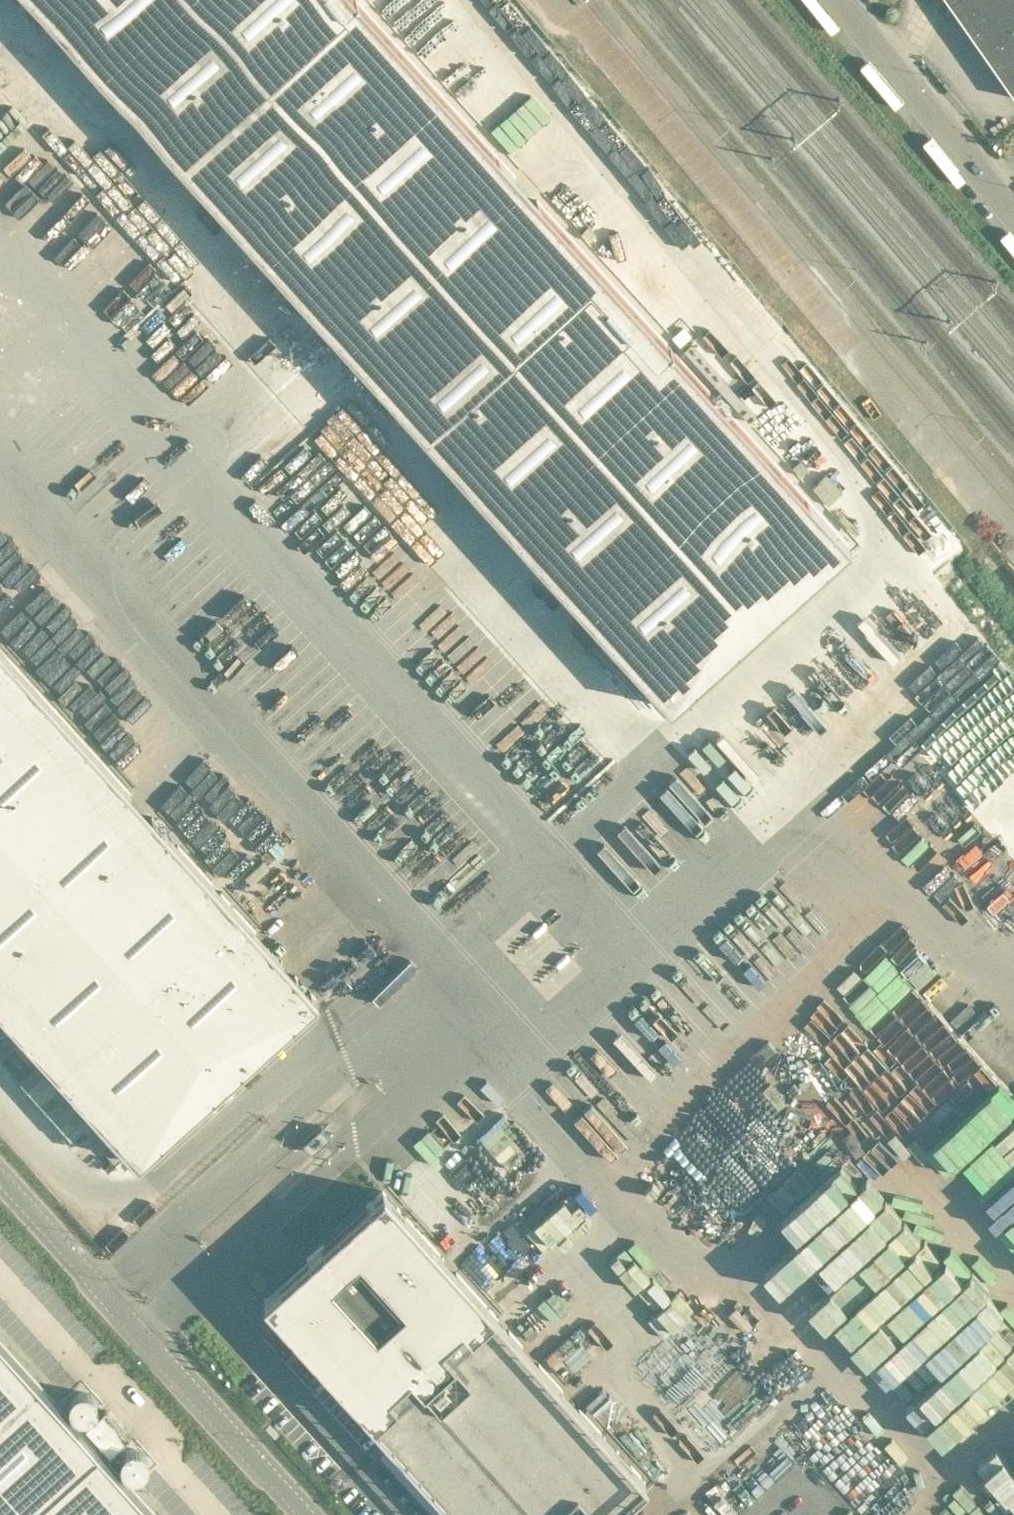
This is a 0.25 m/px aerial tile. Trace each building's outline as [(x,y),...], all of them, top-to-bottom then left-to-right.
[(669,705),(849,543),(358,0),(32,0),(669,705)] [(1013,88),(1013,0),(953,0),(1013,88)] [(0,646),(0,1007),(137,1159),(317,997),(0,646)] [(975,877),(990,895),(1013,873),(1013,850),(1010,846),(975,877)] [(944,1051),(990,1014),(974,993),(919,1038),(929,1050),(937,1043),(944,1051)] [(312,1152),(331,1135),(322,1124),(303,1141),(312,1152)] [(899,1329),(959,1294),(927,1239),(923,1214),(888,1235),(876,1215),(869,1219),(894,1183),(886,1169),(863,1182),(845,1169),(815,1186),(797,1174),(790,1185),(768,1147),(738,1192),(745,1204),(782,1199),(776,1209),(784,1214),(802,1204),(821,1216),(836,1207),(840,1230),(849,1229),(860,1214),(860,1215),(824,1267),(846,1305),(876,1288),(864,1305),(899,1329)] [(383,1190),(277,1285),(263,1298),(283,1320),(459,1514),(607,1514),(646,1480),(383,1190)] [(1013,1384),(1013,1332),(971,1281),(862,1371),(879,1392),(909,1367),(926,1387),(953,1364),(960,1373),(986,1352),(979,1343),(990,1334),(1009,1356),(912,1436),(929,1455),(1013,1384)] [(0,1337),(0,1514),(160,1514),(0,1337)] [(106,1409),(86,1427),(110,1454),(131,1436),(106,1409)]
